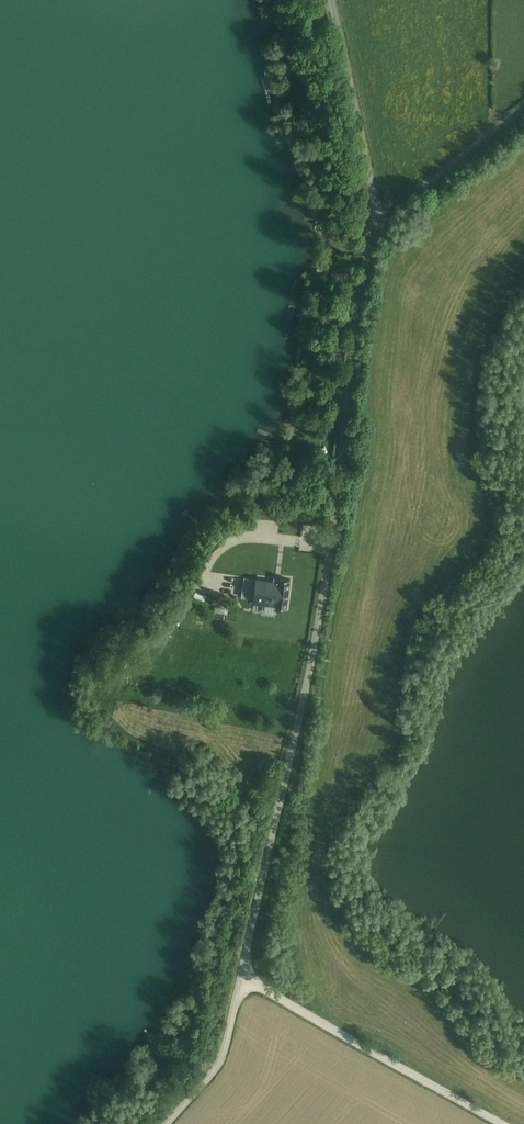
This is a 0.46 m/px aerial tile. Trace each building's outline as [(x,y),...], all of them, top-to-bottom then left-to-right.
[(280,577),(279,582),(256,579),(253,600),(276,603),(276,606),(286,607),(289,579),(280,577)] [(195,589),(193,595),(204,599),(206,593),(195,589)]
